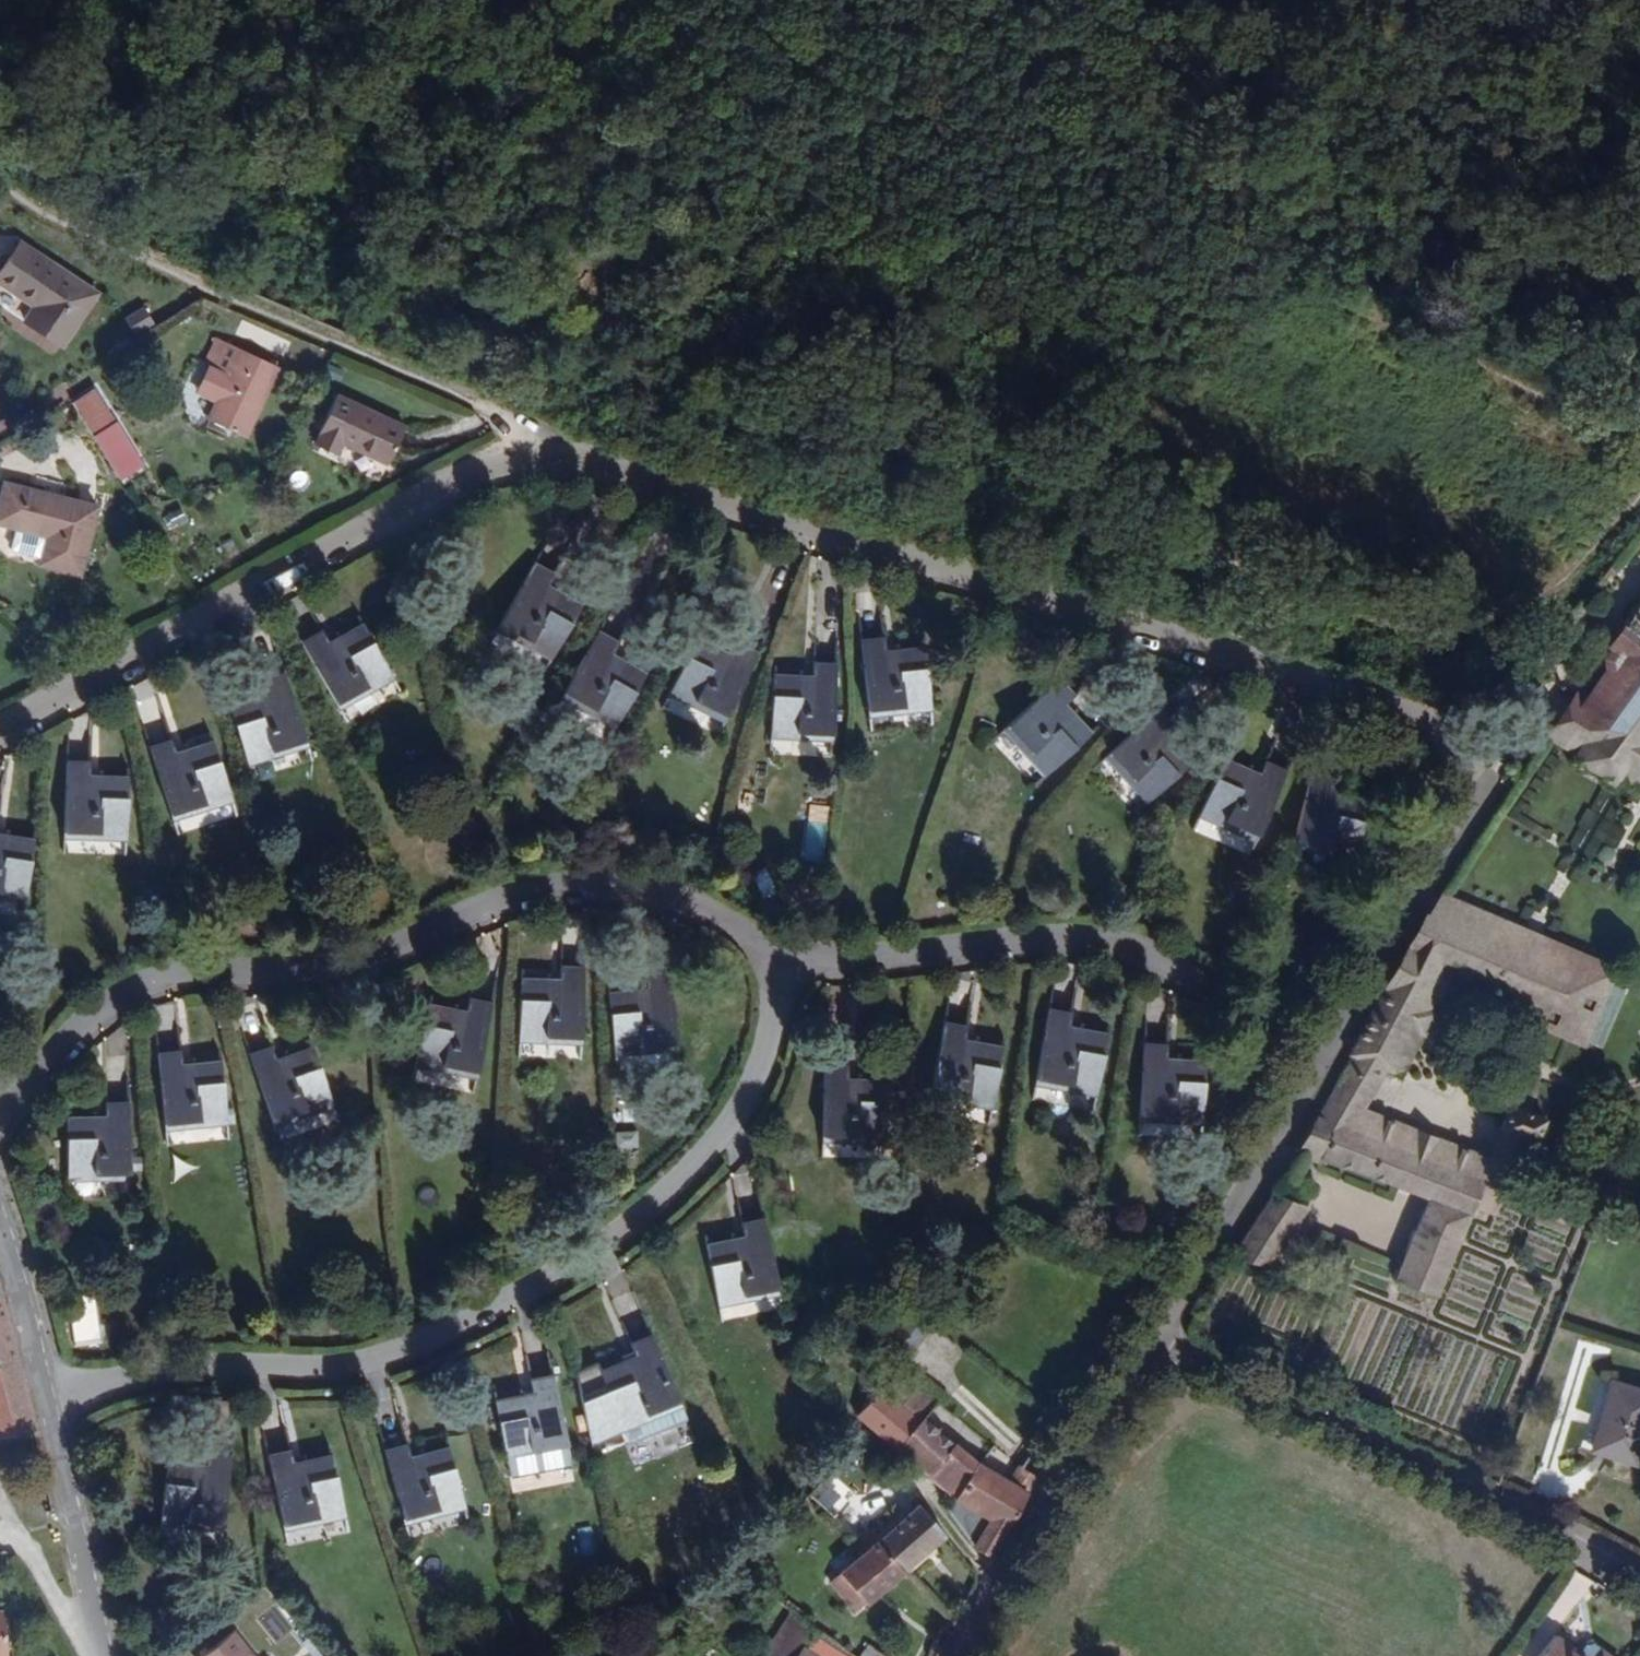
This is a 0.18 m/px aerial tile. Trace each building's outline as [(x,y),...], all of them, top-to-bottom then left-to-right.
[(29,305),(18,322),(56,346),(91,294),(14,242),(0,262),(0,286),(29,305)] [(135,333),(155,324),(148,308),(128,317),(135,333)] [(215,369),(226,345),(215,339),(203,364),(212,368),(215,369)] [(228,375),(216,402),(209,420),(246,437),(278,368),(226,345),(215,369),(215,370),(228,375)] [(200,395),(216,402),(228,375),(215,370),(215,369),(212,368),(200,395)] [(98,387),(72,402),(93,436),(116,422),(118,420),(98,387)] [(336,393),(318,429),(320,430),(313,443),(335,453),(340,441),(384,462),(402,426),(336,393)] [(93,436),(119,479),(141,464),(116,422),(93,436)] [(39,535),(41,532),(49,534),(42,566),(81,575),(98,507),(5,484),(0,506),(0,524),(39,535)] [(533,564),(500,624),(554,653),(581,606),(549,587),(554,576),(533,564)] [(1608,646),(1615,652),(1610,658),(1621,667),(1591,710),(1609,721),(1639,679),(1639,602),(1608,646)] [(1586,603),(1530,667),(1545,678),(1596,610),(1586,603)] [(300,637),(319,630),(312,611),(293,619),(300,637)] [(303,643),(336,703),(392,672),(364,624),(332,642),(325,631),(303,643)] [(598,633),(565,692),(619,722),(644,676),(612,656),(618,644),(598,633)] [(696,639),(672,689),(728,716),(757,655),(737,645),(731,656),(696,639)] [(861,641),(870,710),(931,704),(924,649),(886,652),(885,639),(861,641)] [(774,675),(770,730),(833,734),(837,666),(814,665),(813,677),(774,675)] [(230,706),(247,758),(306,739),(286,674),(263,681),(267,694),(230,706)] [(1064,705),(1073,696),(1058,680),(1008,726),(1050,771),(1090,734),(1064,705)] [(1109,753),(1151,798),(1192,761),(1166,732),(1175,723),(1159,706),(1109,753)] [(150,748),(171,814),(232,794),(215,741),(177,753),(173,741),(150,748)] [(1223,759),(1202,810),(1258,834),(1286,771),(1265,763),(1259,775),(1223,759)] [(68,763),(64,831),(127,833),(129,779),(91,776),(91,764),(68,763)] [(1311,774),(1294,840),(1354,855),(1367,802),(1331,792),(1333,779),(1311,774)] [(1600,815),(1585,850),(1608,860),(1623,825),(1600,815)] [(27,895),(35,841),(0,834),(0,891),(27,895)] [(1498,924),(1438,902),(1386,991),(1431,1014),(1455,970),(1473,977),(1489,937),(1492,938),(1498,924)] [(1510,929),(1498,924),(1492,938),(1489,937),(1473,977),(1493,985),(1508,945),(1505,943),(1510,929)] [(1508,945),(1493,985),(1485,1005),(1559,1034),(1561,1030),(1584,971),(1588,960),(1510,929),(1505,943),(1508,945)] [(521,979),(519,1035),(582,1038),(585,969),(561,968),(560,981),(521,979)] [(1584,971),(1561,1030),(1578,1037),(1601,977),(1584,971)] [(610,994),(615,1050),(676,1043),(670,975),(646,977),(647,990),(610,994)] [(428,1005),(416,1058),(478,1072),(492,1006),(469,1001),(466,1013),(428,1005)] [(1416,1029),(1375,1006),(1357,1045),(1385,1060),(1427,1075),(1470,1092),(1484,1058),(1450,1043),(1435,1049),(1431,1060),(1407,1051),(1416,1029)] [(1049,1011),(1038,1077),(1098,1088),(1107,1035),(1071,1027),(1072,1015),(1049,1011)] [(944,1024),(931,1091),(993,1103),(1003,1049),(966,1041),(968,1028),(944,1024)] [(1144,1045),(1141,1113),(1203,1117),(1206,1062),(1167,1059),(1168,1046),(1144,1045)] [(251,1056),(272,1119),(332,1099),(315,1047),(278,1059),(274,1048),(251,1056)] [(158,1055),(165,1123),(228,1116),(222,1062),(185,1065),(183,1053),(158,1055)] [(1427,1075),(1385,1060),(1372,1090),(1413,1106),(1427,1075)] [(825,1067),(822,1135),(886,1136),(887,1082),(848,1081),(848,1068),(825,1067)] [(1413,1106),(1372,1090),(1359,1117),(1401,1133),(1413,1106)] [(67,1118),(69,1174),(131,1173),(130,1104),(107,1105),(106,1117),(67,1118)] [(1483,1181),(1318,1114),(1298,1149),(1426,1198),(1393,1275),(1392,1277),(1402,1282),(1388,1314),(1424,1328),(1437,1296),(1468,1217),(1483,1181)] [(1567,1129),(1555,1124),(1542,1155),(1576,1168),(1588,1137),(1567,1129)] [(1576,1168),(1542,1155),(1531,1184),(1564,1197),(1576,1168)] [(1484,1179),(1483,1181),(1468,1217),(1488,1225),(1503,1187),(1484,1179)] [(1309,1207),(1273,1193),(1232,1255),(1269,1269),(1309,1207)] [(705,1246),(716,1298),(778,1287),(765,1220),(741,1225),(743,1238),(705,1246)] [(30,1431),(36,1430),(0,1294),(0,1437),(30,1431)] [(623,1431),(681,1407),(653,1336),(631,1344),(634,1354),(623,1359),(624,1362),(600,1370),(596,1362),(576,1370),(592,1444),(623,1431)] [(496,1402),(506,1455),(566,1443),(554,1378),(531,1381),(533,1394),(496,1402)] [(1590,1449),(1634,1462),(1639,1443),(1639,1389),(1611,1381),(1590,1449)] [(897,1450),(927,1415),(906,1399),(902,1405),(879,1387),(856,1417),(897,1450)] [(686,1419),(681,1407),(623,1431),(628,1444),(686,1419)] [(975,1452),(927,1415),(897,1450),(955,1497),(969,1469),(975,1452)] [(385,1453),(403,1518),(463,1501),(448,1447),(411,1458),(407,1446),(385,1453)] [(268,1457),(283,1524),(344,1510),(332,1456),(295,1464),(291,1452),(268,1457)] [(1009,1478),(975,1452),(969,1469),(955,1497),(986,1523),(973,1546),(990,1557),(1027,1493),(1027,1492),(1037,1477),(1023,1466),(1012,1481),(1009,1478)] [(169,1463),(163,1517),(224,1524),(231,1458),(208,1454),(206,1467),(169,1463)] [(830,1471),(809,1495),(808,1496),(834,1517),(854,1495),(830,1471)] [(943,1536),(918,1505),(879,1539),(905,1570),(943,1536)] [(870,1528),(859,1537),(854,1542),(862,1553),(840,1573),(865,1604),(905,1570),(879,1539),(870,1528)] [(804,1649),(815,1632),(790,1614),(761,1655),(814,1655),(804,1649)] [(234,1631),(201,1655),(253,1655),(234,1631)] [(1554,1635),(1538,1655),(1581,1655),(1554,1635)] [(859,1655),(881,1655),(866,1645),(859,1655)]
